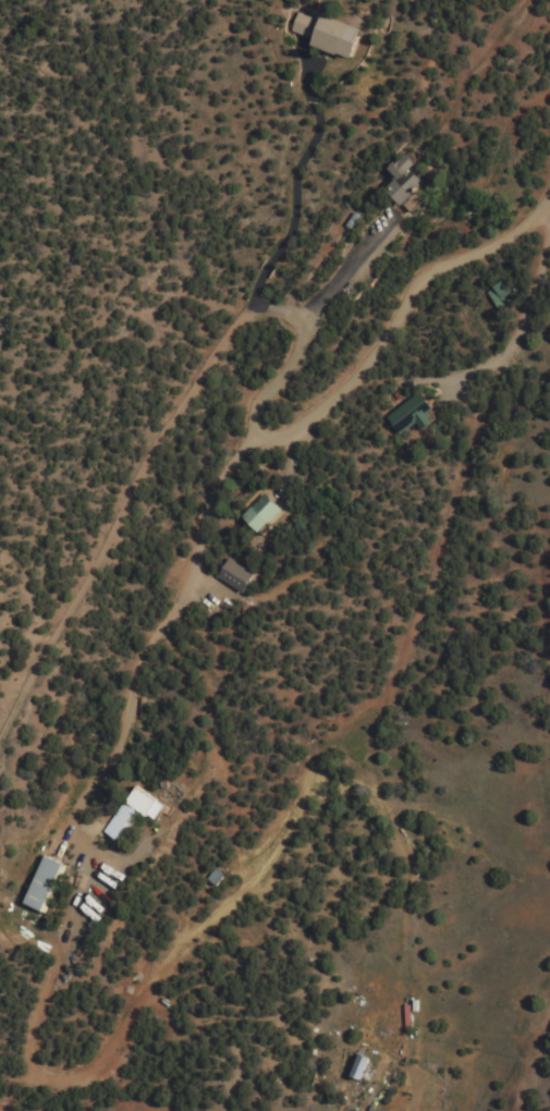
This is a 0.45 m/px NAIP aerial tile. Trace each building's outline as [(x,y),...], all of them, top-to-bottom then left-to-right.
[(318,15),(317,19),(291,11),(285,30),(309,37),(306,45),(352,59),(361,28),(318,15)] [(411,169),(415,166),(405,154),(386,171),(390,176),(381,184),(400,205),(424,184),(411,169)] [(430,421),(427,414),(431,412),(424,395),(386,412),(397,436),(430,421)] [(254,534),(279,513),(264,494),(239,515),(254,534)] [(140,812),(122,801),(101,834),(119,845),(140,812)] [(58,866),(38,857),(19,904),(39,913),(58,866)] [(360,1081),(368,1059),(357,1054),(348,1076),(360,1081)]
